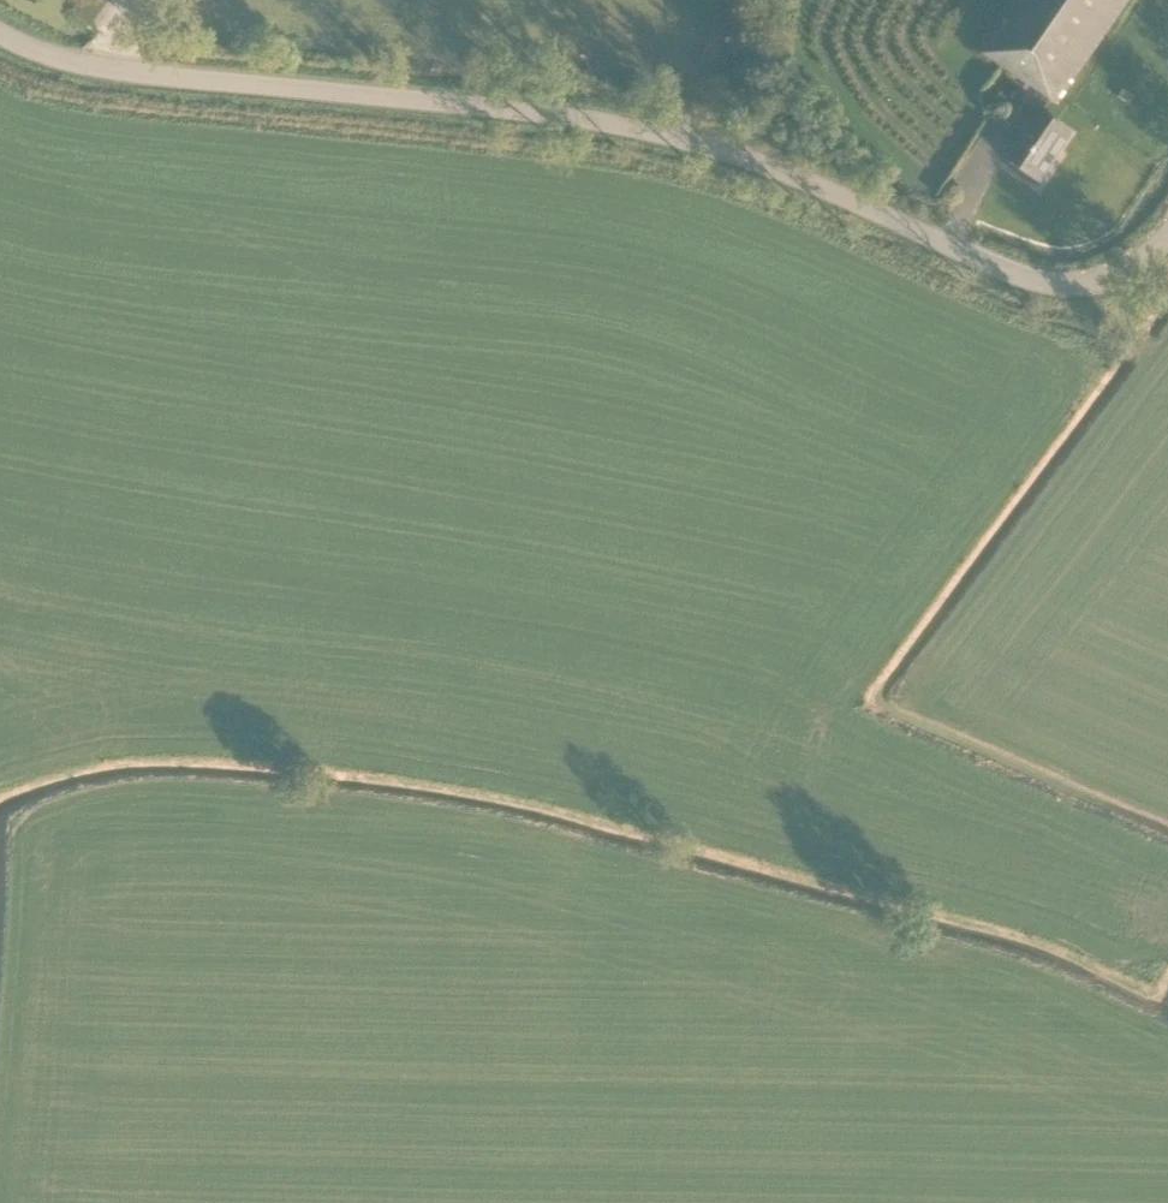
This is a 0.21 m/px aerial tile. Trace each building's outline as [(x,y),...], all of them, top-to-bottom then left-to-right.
[(1032,87),(1057,104),(1128,0),(1008,0),(975,48),(1032,87)] [(1007,160),(1032,177),(1040,182),(1072,134),(1027,103),(1011,128),(1023,136),(1007,160)]
